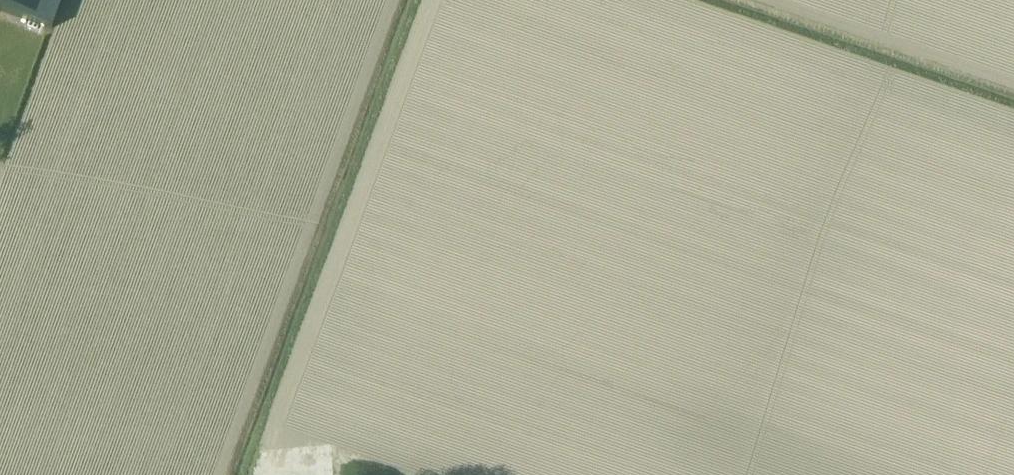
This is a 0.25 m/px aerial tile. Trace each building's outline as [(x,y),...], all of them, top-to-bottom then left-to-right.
[(50,29),(61,0),(0,0),(0,11),(50,29)]
